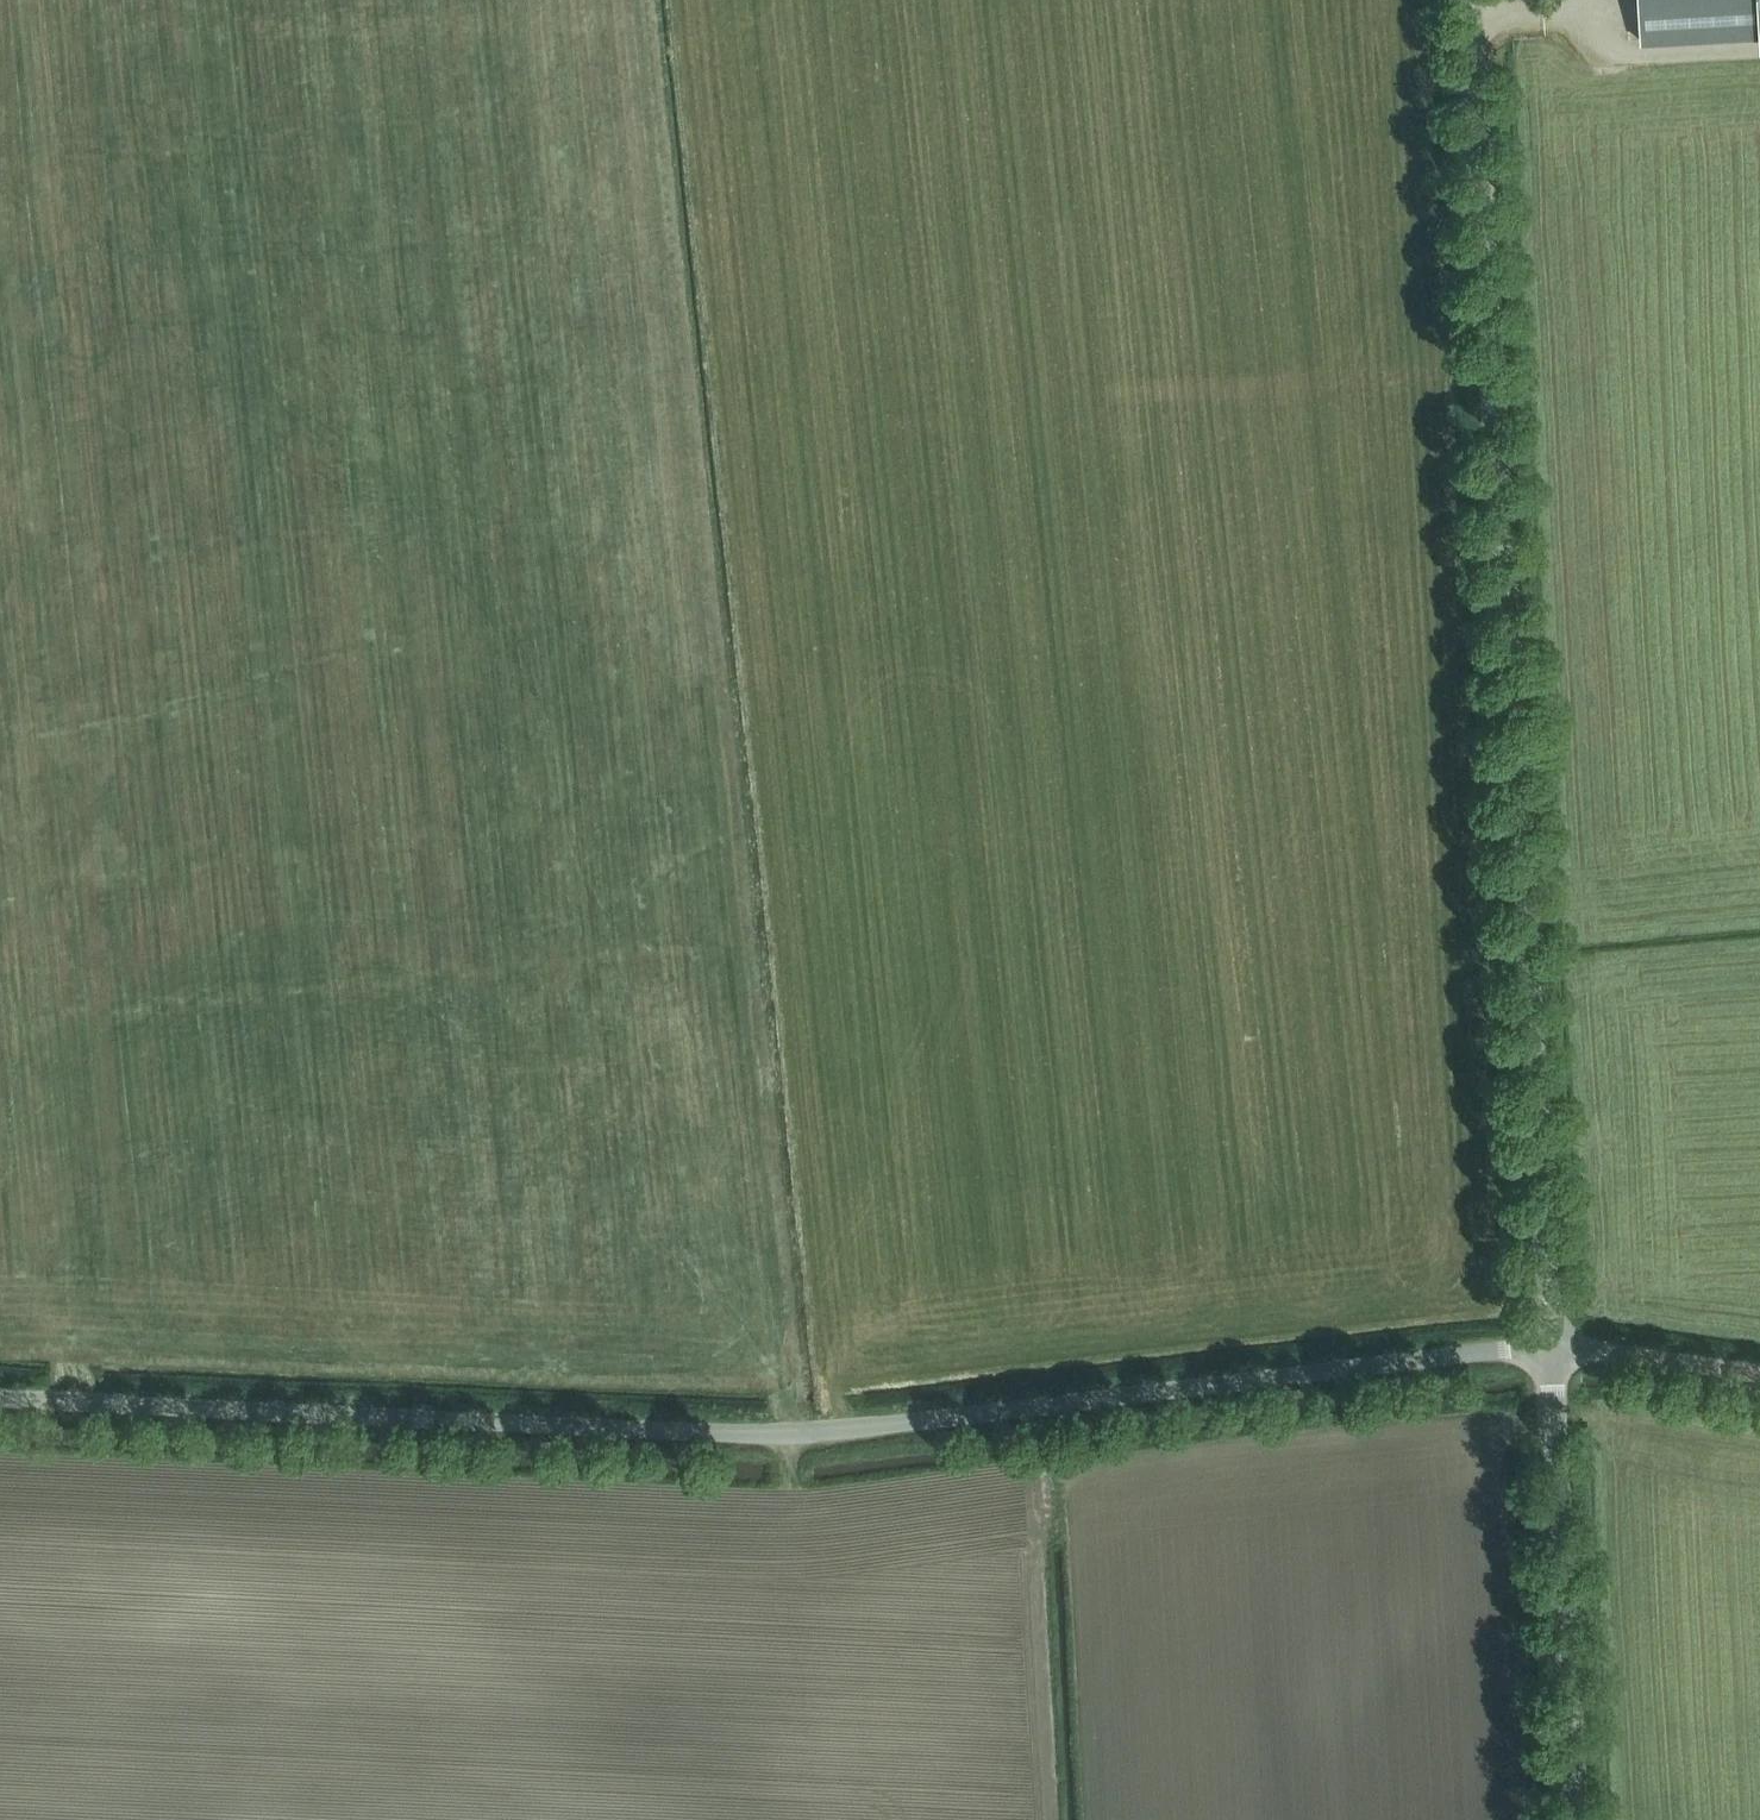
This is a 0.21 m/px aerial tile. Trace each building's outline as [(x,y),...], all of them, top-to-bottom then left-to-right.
[(1641,39),(1759,32),(1759,0),(1639,0),(1641,39)]
